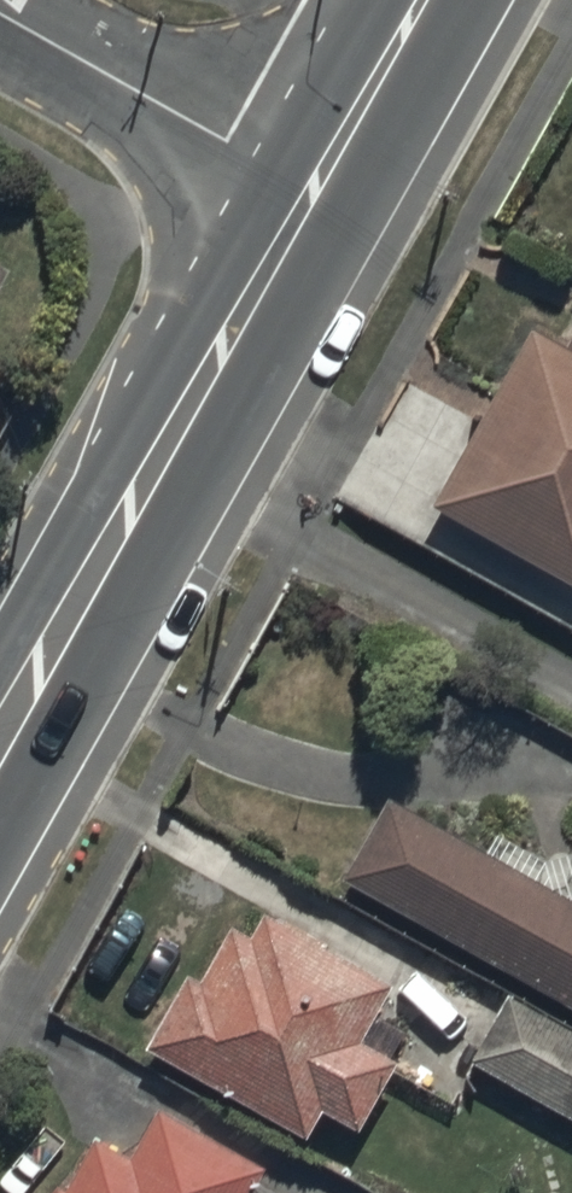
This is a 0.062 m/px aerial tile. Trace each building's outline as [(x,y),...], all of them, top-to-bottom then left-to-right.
[(537,322),(436,491),(571,571),(571,343),(537,322)] [(340,865),(571,996),(571,887),(387,782),(340,865)] [(396,976),(266,903),(250,931),(231,920),(201,972),(190,966),(149,1039),(311,1130),(326,1103),(361,1123),(401,1053),(364,1032),(396,976)] [(472,1048),(571,1109),(571,1020),(512,983),(472,1048)] [(57,1177),(47,1192),(246,1192),(265,1160),(161,1100),(135,1145),(100,1125),(66,1183),(57,1177)]
